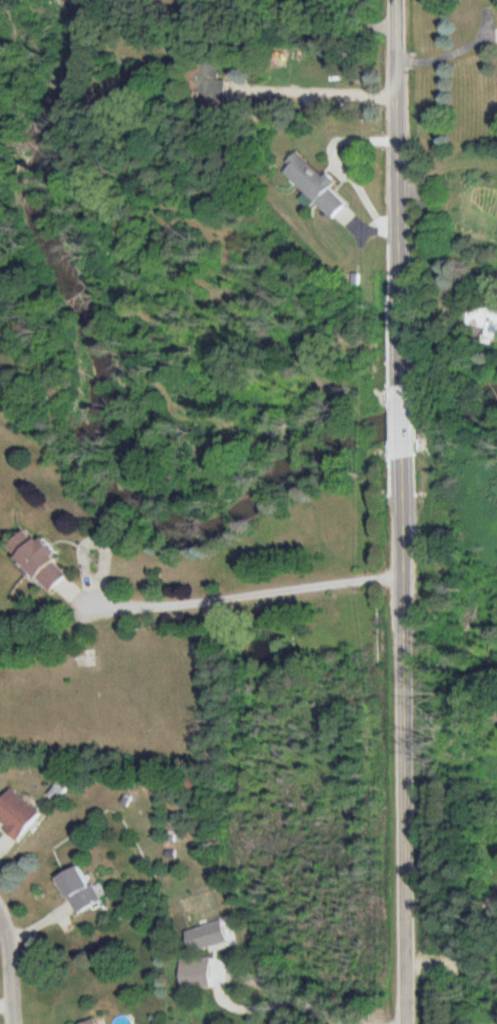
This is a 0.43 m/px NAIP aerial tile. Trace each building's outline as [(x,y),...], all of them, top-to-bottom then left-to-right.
[(330,189),(334,185),(300,152),(282,170),(332,219),(347,205),(330,189)] [(467,332),(487,334),(489,308),(470,306),(467,332)] [(49,593),(70,574),(27,529),(7,548),(49,593)] [(11,787),(0,800),(0,819),(7,825),(4,829),(17,840),(40,812),(11,787)] [(56,876),(76,914),(99,902),(80,864),(56,876)]
